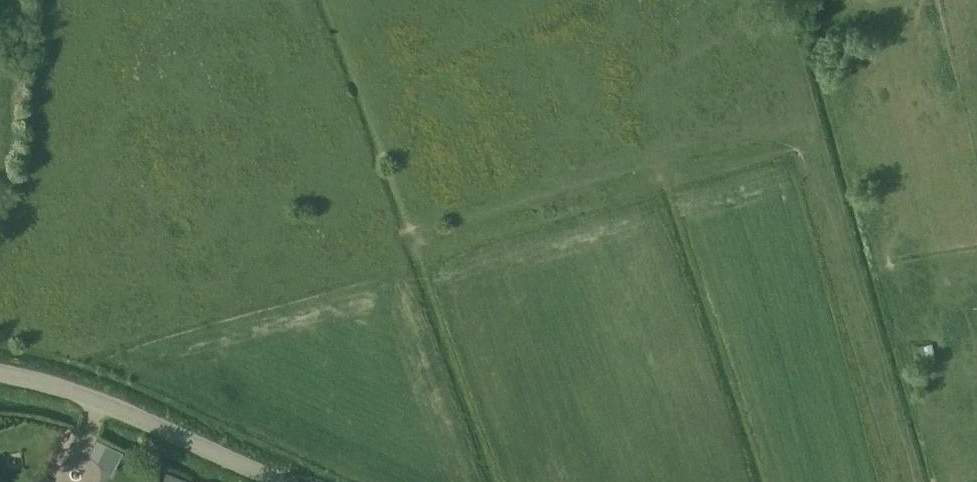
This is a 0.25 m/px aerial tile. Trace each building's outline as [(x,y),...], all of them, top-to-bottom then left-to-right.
[(90,455),(98,463),(107,443),(96,438),(90,455)] [(161,481),(186,481),(188,476),(164,470),(161,481)]
